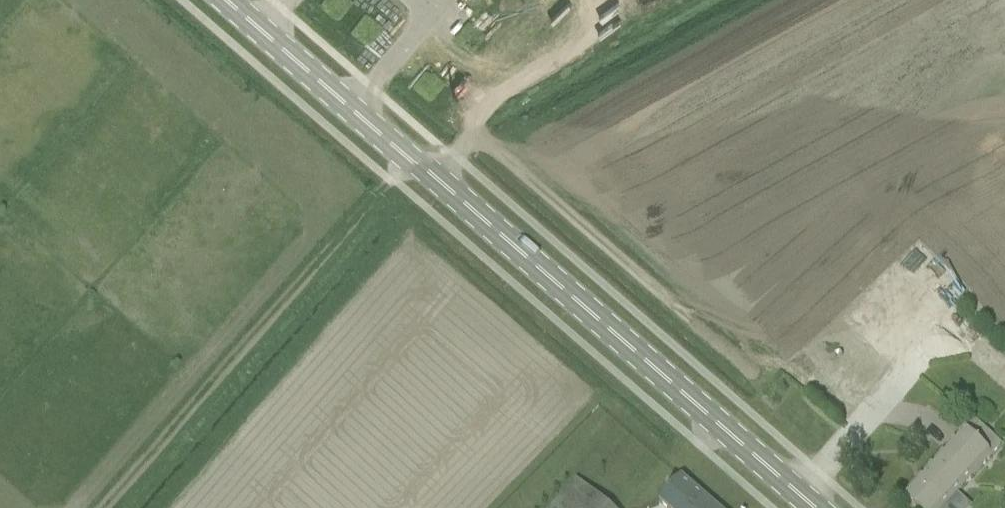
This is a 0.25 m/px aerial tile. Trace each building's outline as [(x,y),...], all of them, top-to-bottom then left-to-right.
[(964,295),(918,253),(853,325),(899,367),(964,295)] [(920,480),(903,498),(913,507),(945,507),(999,447),(972,422),(920,480)] [(663,507),(715,507),(681,479),(668,494),(659,505),(663,507)] [(574,490),(559,507),(595,507),(574,490)]
